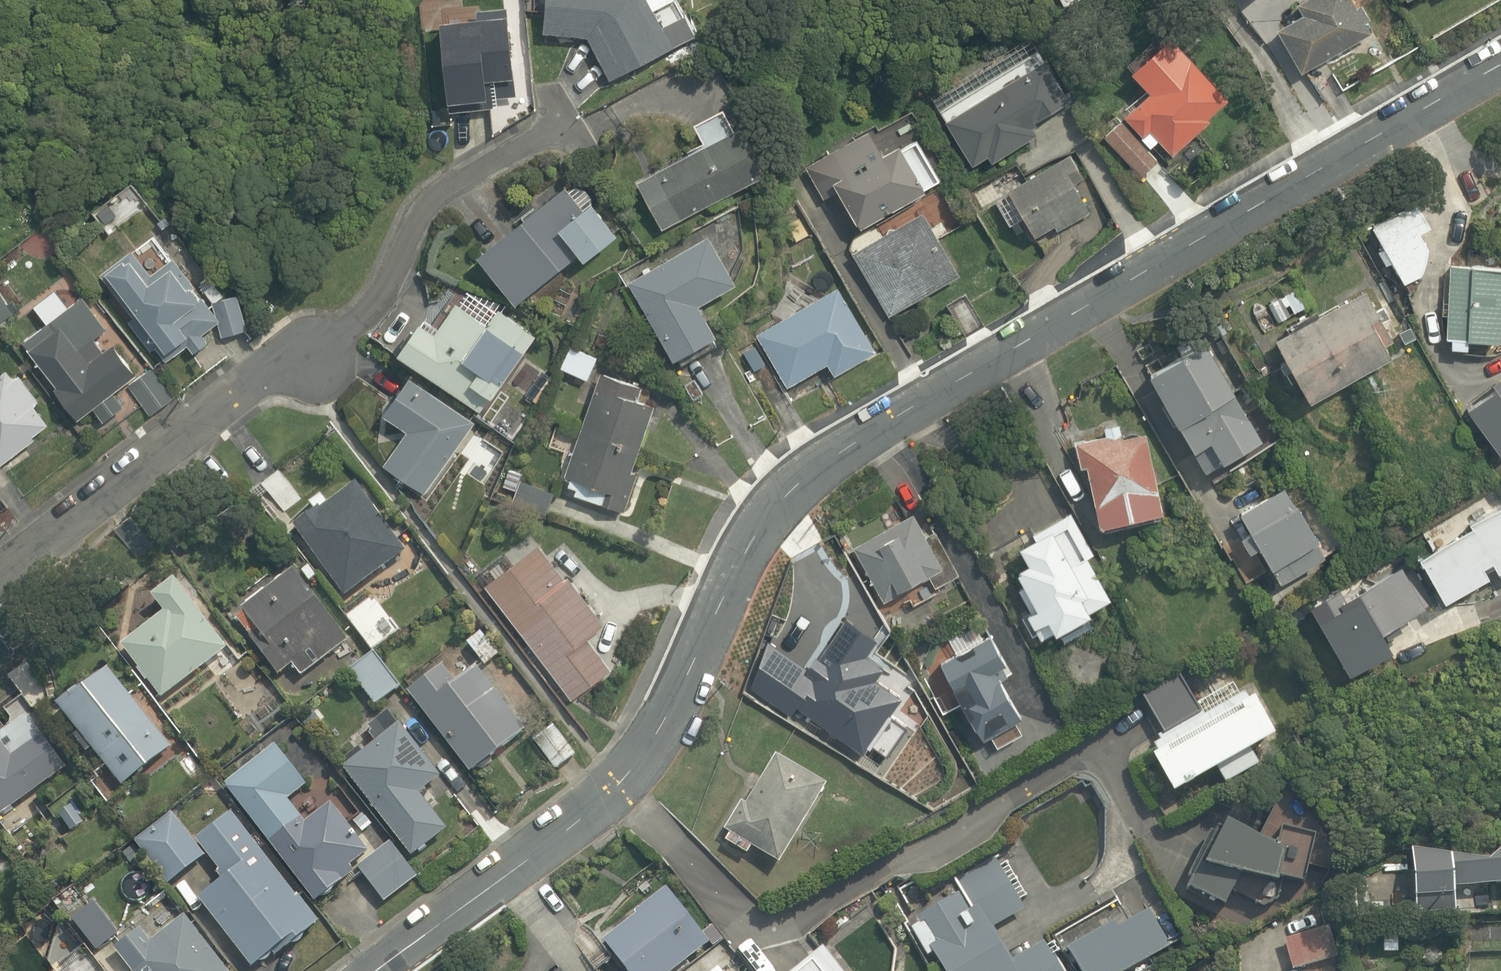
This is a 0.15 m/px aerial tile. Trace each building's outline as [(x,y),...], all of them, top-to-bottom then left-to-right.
[(462,2),(461,0),(426,0),(421,9),(433,128),(454,125),(452,110),(509,104),(507,86),(524,84),(517,15),(479,19),(477,0),(462,2)] [(550,39),(588,42),(609,86),(702,41),(682,0),(553,0),(550,39)] [(1305,79),(1377,33),(1357,0),(1315,0),(1300,10),(1305,19),(1277,37),(1305,79)] [(1154,99),(1103,139),(1127,170),(1159,145),(1169,158),(1238,105),(1185,37),(1136,75),(1154,99)] [(977,167),(988,160),(994,170),(1043,141),(1036,131),(1075,107),(1042,52),(943,112),(977,167)] [(665,232),(708,208),(712,216),(739,201),(735,193),(767,175),(729,106),(692,127),(707,152),(641,189),(665,232)] [(874,131),(807,168),(824,200),(841,191),(866,236),(948,190),(919,137),(887,154),(874,131)] [(972,213),(989,244),(1027,223),(1038,242),(1103,207),(1075,156),(972,213)] [(585,182),(481,258),(517,308),(581,260),(589,271),(629,241),(585,182)] [(1413,209),(1376,228),(1408,288),(1445,269),(1413,209)] [(925,216),(853,256),(888,317),(959,277),(925,216)] [(711,237),(631,280),(677,366),(724,342),(704,306),(738,288),(711,237)] [(238,292),(210,297),(205,298),(177,257),(149,276),(138,260),(113,277),(170,358),(216,326),(218,339),(245,334),(238,292)] [(1453,270),(1448,352),(1472,354),(1472,342),(1500,344),(1500,273),(1453,270)] [(20,313),(0,283),(0,326),(20,313)] [(842,283),(755,333),(790,392),(829,369),(834,379),(881,352),(842,283)] [(1305,286),(1272,303),(1283,325),(1316,307),(1305,286)] [(46,326),(24,341),(79,421),(92,412),(99,423),(121,408),(114,397),(128,388),(147,415),(166,403),(125,343),(104,357),(95,344),(109,335),(85,299),(69,310),(55,290),(32,305),(46,326)] [(452,291),(405,358),(485,415),(509,381),(525,392),(541,369),(525,358),(541,336),(502,309),(494,321),(452,291)] [(1371,297),(1281,345),(1315,408),(1405,360),(1371,297)] [(599,354),(573,344),(561,374),(587,384),(599,354)] [(1265,445),(1208,345),(1150,378),(1207,478),(1265,445)] [(0,382),(0,468),(59,424),(18,369),(0,382)] [(1472,412),(1500,453),(1500,371),(1490,379),(1500,393),(1472,412)] [(640,386),(600,374),(564,496),(621,513),(634,468),(675,480),(693,420),(636,402),(640,386)] [(473,423),(408,377),(383,413),(413,435),(389,469),(424,493),(473,423)] [(1143,421),(1079,441),(1108,534),(1171,515),(1143,421)] [(284,468),(262,483),(282,513),(304,497),(284,468)] [(513,470),(506,488),(520,493),(515,506),(544,517),(555,485),(513,470)] [(358,487),(297,531),(344,597),(405,554),(358,487)] [(1247,515),(1258,534),(1246,541),(1257,560),(1269,553),(1288,585),(1330,561),(1289,491),(1247,515)] [(1424,560),(1452,610),(1500,583),(1500,511),(1499,512),(1492,498),(1424,534),(1435,554),(1424,560)] [(1099,557),(1073,512),(1031,536),(1037,547),(1027,553),(1035,568),(1024,574),(1042,605),(1031,611),(1050,644),(1065,635),(1067,640),(1103,621),(1098,613),(1117,603),(1093,560),(1099,557)] [(921,516),(856,547),(885,606),(912,593),(919,607),(968,583),(942,529),(930,535),(921,516)] [(565,526),(484,585),(569,703),(611,673),(591,645),(607,633),(575,589),(598,571),(565,526)] [(826,542),(806,554),(829,593),(849,581),(826,542)] [(1404,557),(1314,609),(1357,684),(1403,658),(1390,636),(1434,611),(1404,557)] [(297,574),(235,617),(277,677),(290,668),(302,684),(350,650),(297,574)] [(166,616),(124,647),(163,700),(230,651),(178,581),(153,599),(166,616)] [(374,606),(352,623),(374,651),(396,635),(374,606)] [(960,664),(949,670),(986,746),(994,742),(997,749),(1031,733),(1002,674),(1011,670),(984,615),(945,634),(960,664)] [(904,657),(851,626),(801,713),(827,728),(831,720),(859,736),(871,715),(890,725),(917,679),(898,668),(904,657)] [(483,628),(465,641),(484,668),(503,654),(483,628)] [(373,657),(349,675),(374,709),(398,691),(373,657)] [(444,663),(407,690),(470,777),(528,735),(478,667),(458,682),(444,663)] [(241,667),(214,686),(240,723),(267,704),(241,667)] [(26,668),(8,681),(32,716),(50,703),(26,668)] [(114,674),(54,719),(111,795),(171,750),(114,674)] [(1165,746),(1158,750),(1163,759),(1159,762),(1180,801),(1224,777),(1229,787),(1264,768),(1258,757),(1284,743),(1252,685),(1201,713),(1182,678),(1147,697),(1166,732),(1159,735),(1165,746)] [(378,744),(345,768),(412,859),(448,831),(425,800),(449,783),(431,759),(443,750),(427,729),(409,742),(387,712),(366,727),(378,744)] [(557,730),(538,742),(557,771),(576,759),(557,730)] [(0,746),(0,831),(1,832),(38,805),(31,796),(65,771),(37,734),(13,752),(6,742),(0,746)] [(316,905),(352,879),(360,873),(381,902),(414,878),(388,842),(372,854),(335,805),(309,824),(292,801),(309,789),(278,747),(227,785),(316,905)] [(833,785),(781,752),(723,843),(752,860),(758,851),(782,866),(833,785)] [(198,845),(174,812),(133,841),(166,887),(207,858),(198,845)] [(239,816),(198,845),(207,858),(225,883),(202,898),(254,970),(256,970),(317,927),(239,816)] [(1279,853),(1220,826),(1188,895),(1229,914),(1243,883),(1286,892),(1289,886),(1311,890),(1321,834),(1284,828),(1279,853)] [(910,926),(928,960),(936,956),(944,970),(1063,970),(1050,945),(1013,964),(996,932),(1032,913),(1000,852),(952,878),(962,898),(910,926)] [(1414,852),(1417,915),(1460,913),(1459,893),(1500,890),(1500,859),(1495,864),(1414,852)] [(1407,874),(1359,879),(1363,915),(1410,910),(1407,874)] [(673,889),(602,943),(624,970),(667,970),(711,938),(673,889)] [(123,942),(97,904),(71,921),(85,942),(75,948),(87,966),(123,942)] [(1069,955),(1079,970),(1145,970),(1174,953),(1150,915),(1123,931),(1119,924),(1069,955)] [(117,952),(131,970),(225,970),(187,921),(153,946),(143,933),(117,952)] [(1285,940),(1294,970),(1302,970),(1340,960),(1330,926),(1285,940)] [(831,946),(797,970),(850,970),(831,946)]
